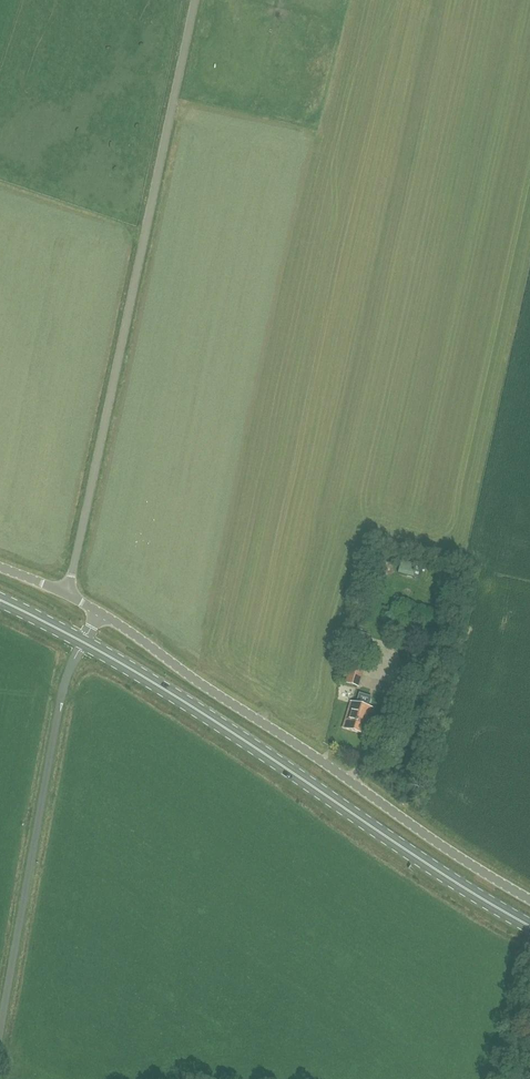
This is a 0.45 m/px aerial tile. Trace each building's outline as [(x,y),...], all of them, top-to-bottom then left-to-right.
[(401,561),(398,574),(413,578),(417,565),(401,561)] [(359,687),(366,665),(352,660),(345,683),(359,687)] [(366,735),(374,708),(352,701),(344,728),(366,735)]
